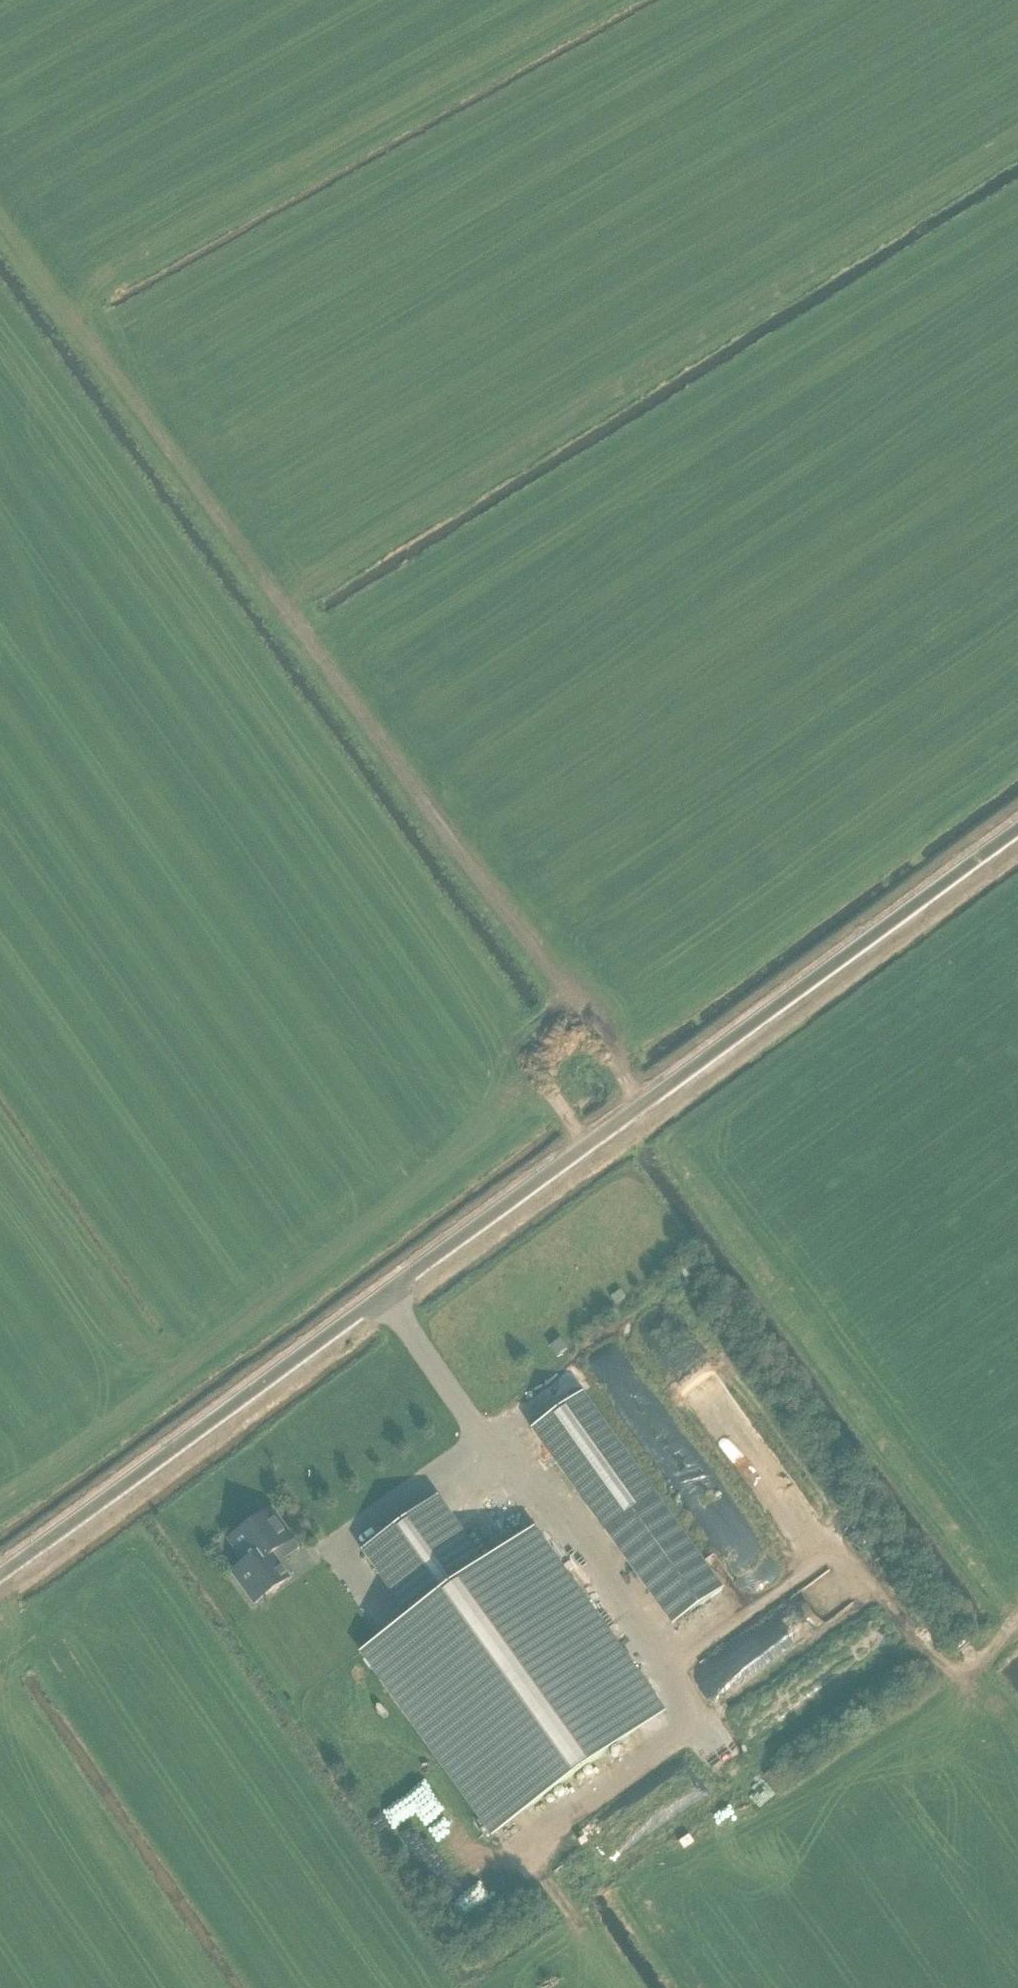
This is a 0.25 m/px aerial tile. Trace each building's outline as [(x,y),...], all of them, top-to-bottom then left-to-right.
[(581,1395),(532,1430),(672,1625),(721,1590),(581,1395)] [(662,1714),(531,1531),(484,1565),(436,1498),(362,1551),(409,1618),(362,1652),(493,1835),(662,1714)] [(287,1580),(270,1556),(290,1540),(269,1512),(249,1527),(248,1526),(227,1541),(243,1564),(230,1574),(253,1605),(287,1580)]
